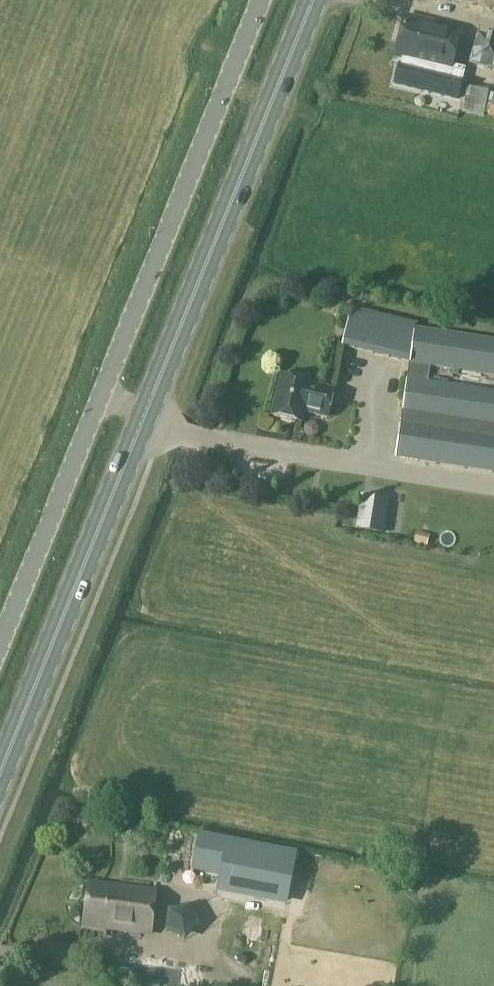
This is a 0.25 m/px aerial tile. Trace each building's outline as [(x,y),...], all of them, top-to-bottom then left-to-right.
[(484,6),(484,7),(493,8),(493,0),(452,0),(484,6)] [(403,58),(399,72),(444,84),(447,69),(451,70),(461,30),(406,17),(396,57),(403,58)] [(479,35),(472,62),(493,67),(493,39),(479,35)] [(457,86),(453,109),(484,116),(489,92),(457,86)] [(493,472),(493,390),(426,379),(428,366),(493,376),(493,340),(415,328),(416,323),(415,323),(352,308),(341,352),(409,368),(407,379),(396,458),(493,472)] [(274,416),(301,422),(303,412),(328,418),(334,390),(310,384),(283,377),(274,416)] [(362,496),(358,522),(357,529),(384,533),(385,527),(386,518),(374,517),(376,498),(362,496)] [(429,536),(417,532),(414,542),(426,546),(429,536)] [(246,891),(298,900),(303,868),(251,860),(246,891)] [(90,882),(85,925),(151,934),(156,891),(90,882)] [(170,908),(168,929),(189,937),(203,922),(192,903),(170,908)] [(101,973),(149,978),(148,985),(191,985),(194,960),(104,950),(101,973)]
